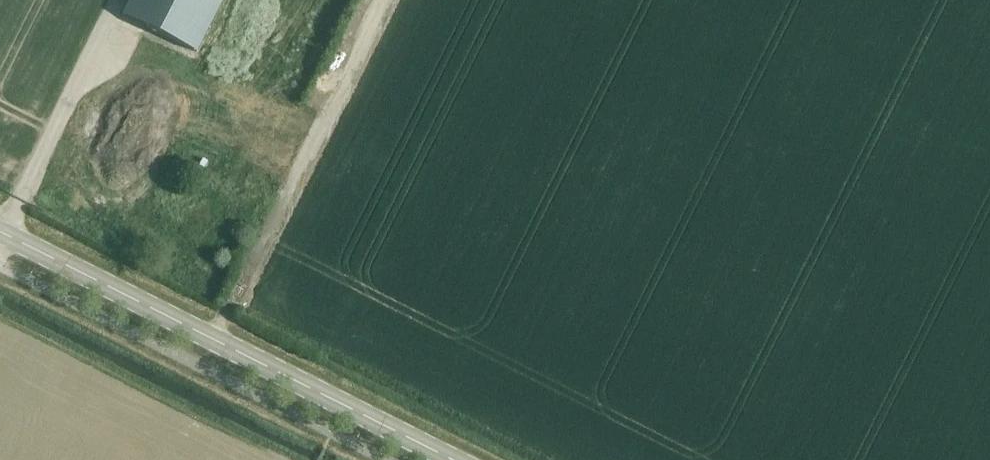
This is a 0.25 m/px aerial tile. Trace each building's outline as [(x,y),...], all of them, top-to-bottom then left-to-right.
[(196,53),(202,42),(224,0),(132,0),(124,16),(196,53)]
